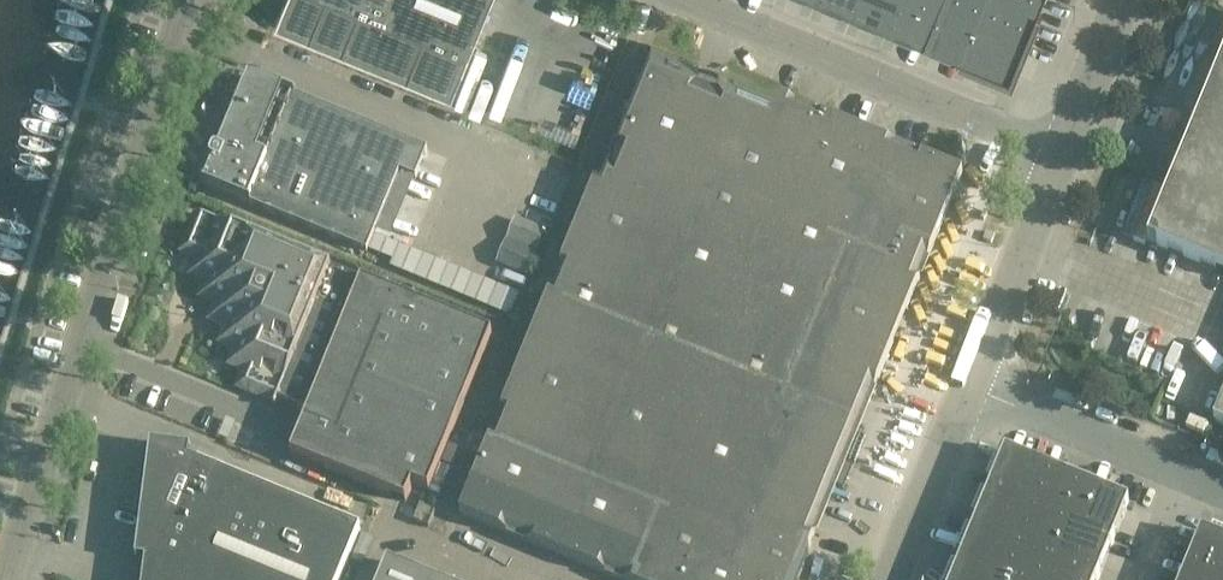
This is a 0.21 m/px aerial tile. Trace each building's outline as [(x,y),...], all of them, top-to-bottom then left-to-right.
[(284,1),(276,22),(452,94),(491,0),(282,0),(284,1)] [(853,8),(857,0),(833,0),(853,8)] [(853,8),(889,23),(898,0),(857,0),(853,8)] [(889,23),(924,38),(940,0),(898,0),(889,23)] [(983,0),(940,0),(924,38),(961,53),(983,0)] [(1029,0),(983,0),(961,53),(1011,73),(1039,4),(1029,0)] [(930,253),(962,174),(915,154),(914,157),(895,149),(896,146),(816,114),(815,116),(796,108),(797,106),(718,73),(717,76),(698,68),(699,66),(651,46),(460,513),(624,579),(796,579),(815,533),(812,532),(871,389),(874,390),(880,374),(893,342),(906,310),(917,283),(920,278),(918,277),(925,259),(927,260),(930,253)] [(1148,240),(1222,271),(1222,57),(1148,240)] [(248,77),(218,151),(217,150),(216,150),(215,151),(214,151),(213,152),(212,153),(210,158),(210,159),(210,161),(211,162),(212,163),(213,163),(205,183),(203,183),(203,184),(367,251),(399,171),(415,178),(427,149),(248,75),(247,77),(248,77)] [(523,177),(516,194),(543,205),(550,188),(523,177)] [(516,194),(509,212),(536,223),(543,205),(516,194)] [(493,335),(331,269),(331,268),(194,212),(178,253),(194,260),(187,276),(203,282),(196,298),(213,305),(207,321),(222,327),(216,344),(232,350),(225,366),(241,373),(234,389),(275,406),(278,399),(309,412),(292,455),(406,502),(413,484),(429,491),(493,335)] [(509,212),(502,230),(528,241),(536,223),(509,212)] [(502,230),(494,248),(521,259),(528,241),(502,230)] [(452,250),(425,240),(413,270),(439,281),(452,250)] [(494,248),(475,296),(502,307),(521,259),(494,248)] [(470,258),(452,250),(439,281),(457,288),(470,258)] [(487,265),(470,258),(457,288),(475,296),(487,265)] [(1214,419),(1222,423),(1222,397),(1214,419)] [(145,560),(144,569),(142,579),(339,579),(361,528),(189,458),(190,448),(150,443),(136,559),(145,560)] [(990,487),(1053,512),(1068,476),(1005,451),(990,487)] [(1068,476),(1053,512),(1115,538),(1130,502),(1068,476)] [(976,523),(1038,548),(1053,512),(990,487),(976,523)] [(429,526),(435,510),(421,504),(414,520),(429,526)] [(1053,512),(1038,548),(1100,574),(1115,538),(1053,512)] [(1013,579),(1025,579),(1038,548),(976,523),(961,559),(1013,579)] [(1201,531),(1181,579),(1222,579),(1222,540),(1201,531)] [(1025,579),(1098,579),(1100,574),(1038,548),(1025,579)] [(961,559),(952,579),(1013,579),(961,559)] [(387,560),(379,579),(435,579),(387,560)]
